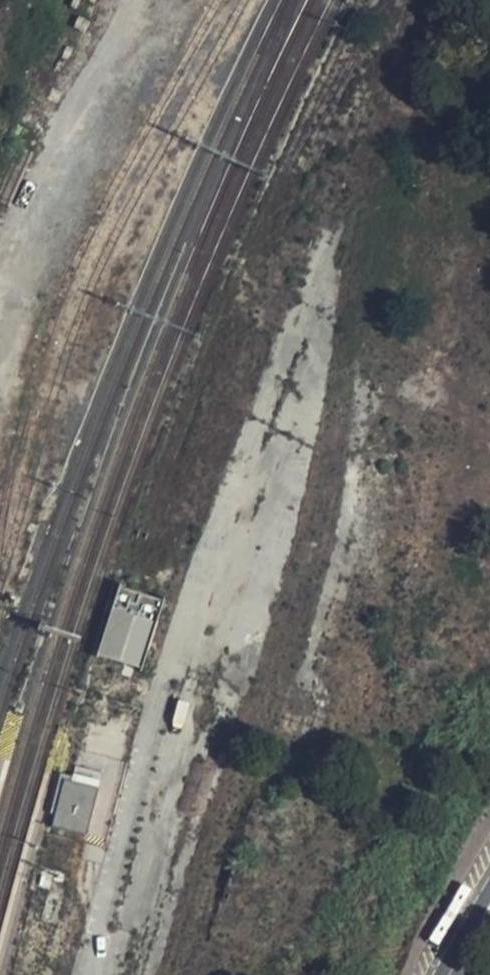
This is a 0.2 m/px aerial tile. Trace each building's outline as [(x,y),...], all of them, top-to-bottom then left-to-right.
[(165,604),(121,590),(100,659),(144,673),(165,604)] [(104,770),(76,763),(72,776),(61,774),(61,776),(51,817),(54,818),(51,830),(87,839),(104,770)]
